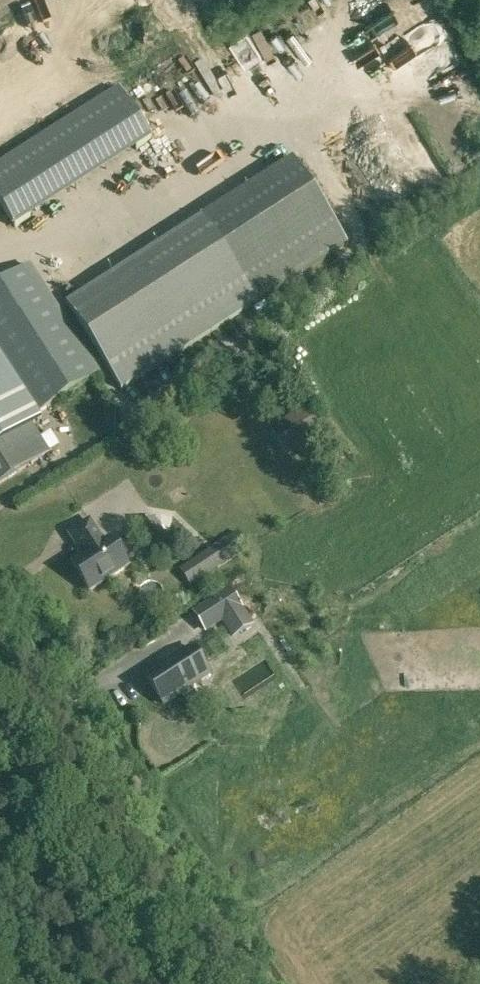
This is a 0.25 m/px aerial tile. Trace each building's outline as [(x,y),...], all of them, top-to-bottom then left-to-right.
[(256,8),(262,18),(280,7),(276,0),(270,0),(256,8)] [(285,10),(269,18),(273,26),(289,18),(285,10)] [(167,82),(162,75),(145,86),(153,98),(174,85),(183,97),(194,90),(183,72),(167,82)] [(17,227),(153,140),(118,86),(0,163),(0,202),(17,227)] [(68,305),(122,389),(348,243),(294,159),(68,305)] [(2,360),(65,320),(31,266),(0,285),(0,357),(2,360)] [(2,360),(37,414),(100,373),(65,320),(2,360)] [(50,452),(29,419),(36,415),(1,361),(0,362),(0,484),(50,452)] [(270,428),(286,455),(325,431),(308,404),(270,428)] [(71,564),(89,592),(129,566),(111,538),(104,543),(90,521),(69,535),(83,556),(71,564)] [(179,569),(191,586),(250,548),(238,530),(179,569)] [(196,613),(206,630),(223,619),(229,628),(246,617),(229,591),(196,613)] [(146,677),(164,705),(181,694),(183,697),(194,690),(192,686),(210,675),(192,648),(146,677)]
